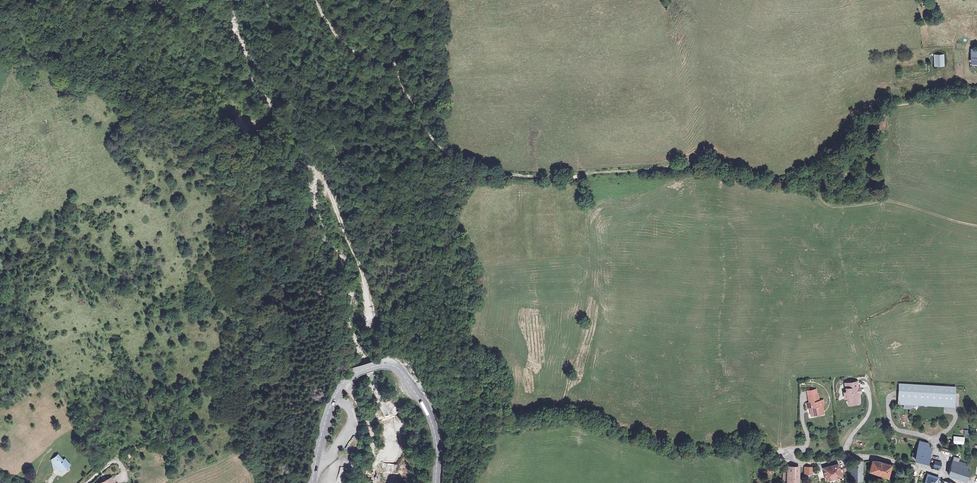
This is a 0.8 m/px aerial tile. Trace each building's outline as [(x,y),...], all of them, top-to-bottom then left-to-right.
[(940,55),(932,56),(932,66),(941,66),(940,55)] [(858,387),(857,382),(845,384),(847,393),(844,393),(845,399),(848,398),(848,402),(854,401),(854,403),(859,402),(858,393),(857,389),(857,388),(858,387)] [(953,387),(896,384),(896,403),(900,403),(900,407),(908,408),(909,403),(952,405),(953,387)] [(806,408),(809,408),(811,414),(822,412),(821,407),(823,404),(822,401),(818,401),(817,395),(816,395),(815,390),(808,392),(809,396),(810,403),(806,404),(806,408)] [(929,444),(920,442),(916,459),(928,462),(931,450),(930,449),(930,447),(929,444)] [(59,455),(52,461),(54,469),(57,467),(62,473),(70,466),(65,460),(64,461),(59,455)] [(960,458),(954,457),(948,475),(966,481),(970,471),(970,466),(959,462),(960,458)] [(883,463),(873,461),(870,471),(880,474),(883,463)] [(852,468),(852,474),(863,473),(863,462),(853,462),(852,468)] [(883,463),(880,474),(889,477),(892,465),(883,463)] [(827,480),(831,478),(841,475),(838,465),(828,468),(824,469),(827,480)] [(340,467),(336,481),(343,482),(346,469),(340,467)] [(783,473),(783,481),(787,481),(787,482),(798,482),(798,468),(787,467),(787,473),(783,473)]
